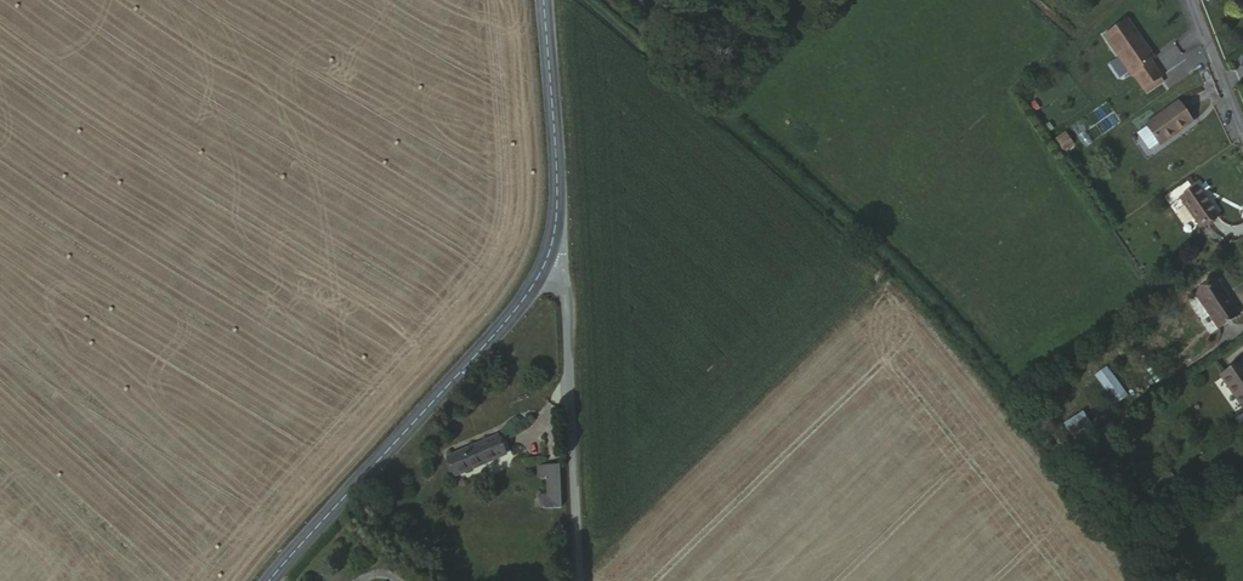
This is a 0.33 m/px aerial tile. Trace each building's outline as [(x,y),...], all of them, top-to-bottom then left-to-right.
[(1124,78),(1136,93),(1153,81),(1153,80),(1143,65),(1146,63),(1118,24),(1094,41),(1123,79),(1124,78)] [(1202,46),(1187,52),(1193,69),(1208,63),(1202,46)] [(1153,81),(1136,93),(1139,97),(1156,85),(1153,81)] [(1184,128),(1170,108),(1136,131),(1150,153),(1184,128)] [(1065,150),(1060,142),(1052,148),(1058,155),(1065,150)] [(1174,202),(1195,230),(1211,217),(1191,189),(1174,202)] [(1189,296),(1211,328),(1230,315),(1208,282),(1189,296)] [(1242,399),(1242,383),(1229,362),(1208,377),(1229,410),(1242,399)] [(1125,380),(1116,385),(1125,402),(1147,390),(1134,367),(1122,374),(1125,380)] [(1070,446),(1096,433),(1085,412),(1059,425),(1070,446)] [(503,431),(497,434),(505,453),(511,451),(503,431)] [(505,453),(497,434),(447,454),(456,473),(505,453)] [(1204,467),(1219,461),(1214,449),(1199,455),(1204,467)] [(560,456),(547,457),(547,469),(547,488),(540,488),(540,502),(562,502),(560,456)] [(547,469),(547,457),(538,457),(538,469),(547,469)]
